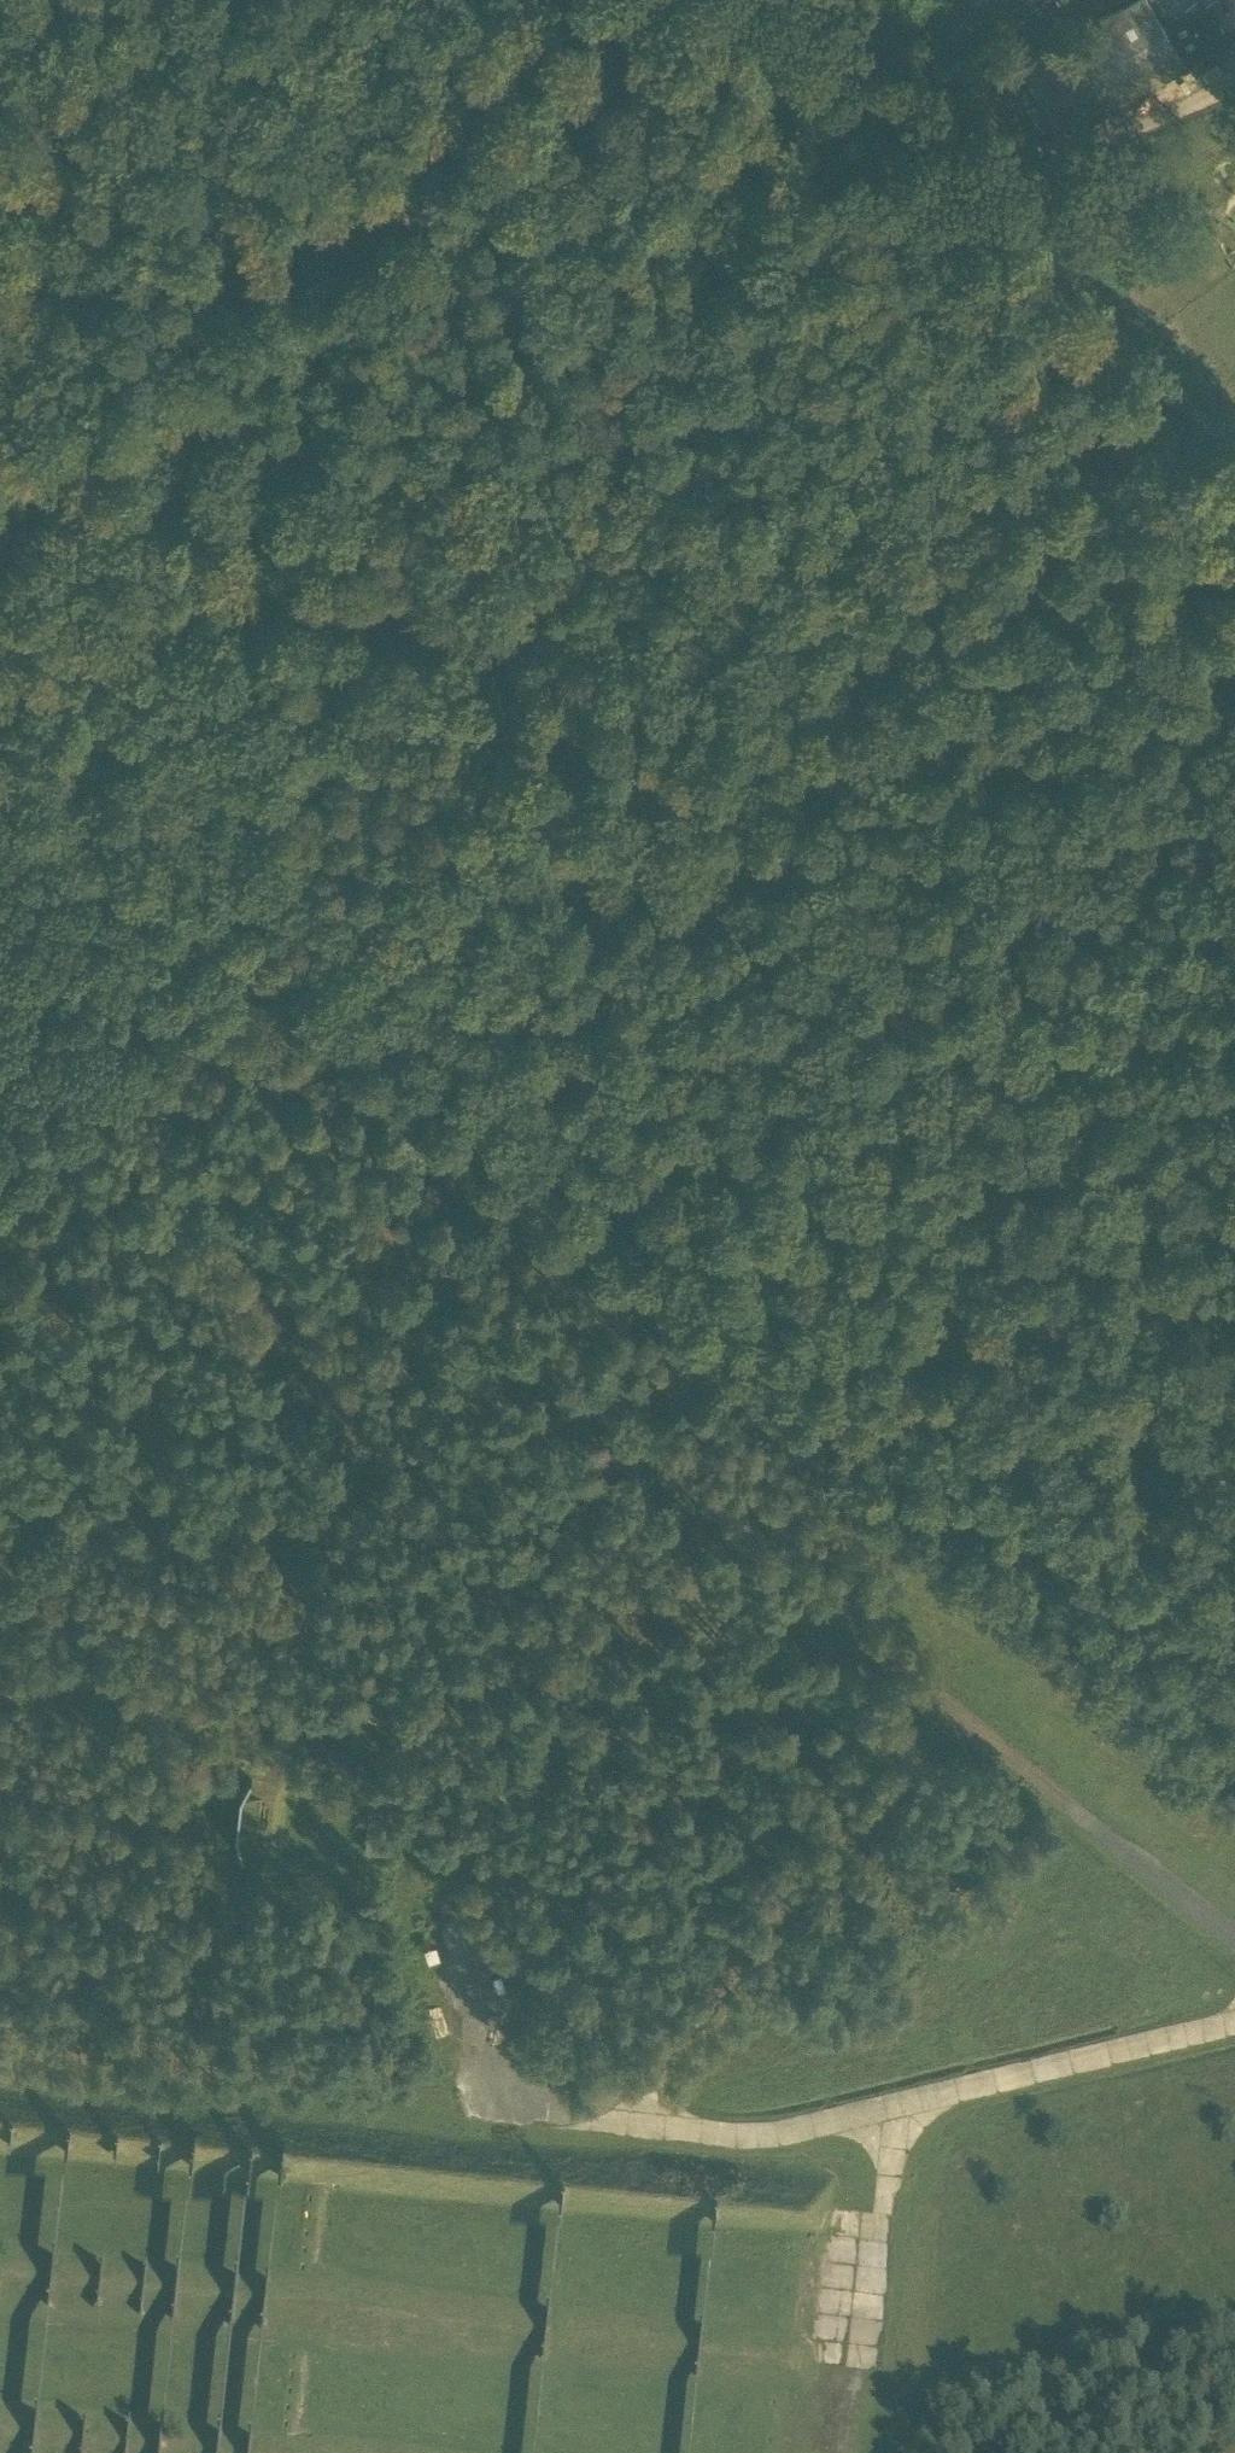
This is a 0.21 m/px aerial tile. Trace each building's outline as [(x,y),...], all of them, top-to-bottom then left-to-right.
[(1125,3),(1019,65),(1040,101),(1054,125),(1061,138),(1188,65),(1150,0),(1131,0),(1125,3)] [(1188,65),(1189,67),(1228,41),(1205,6),(1213,0),(1150,0),(1188,65)] [(1041,132),(1054,125),(1040,101),(1027,108),(1041,132)]
